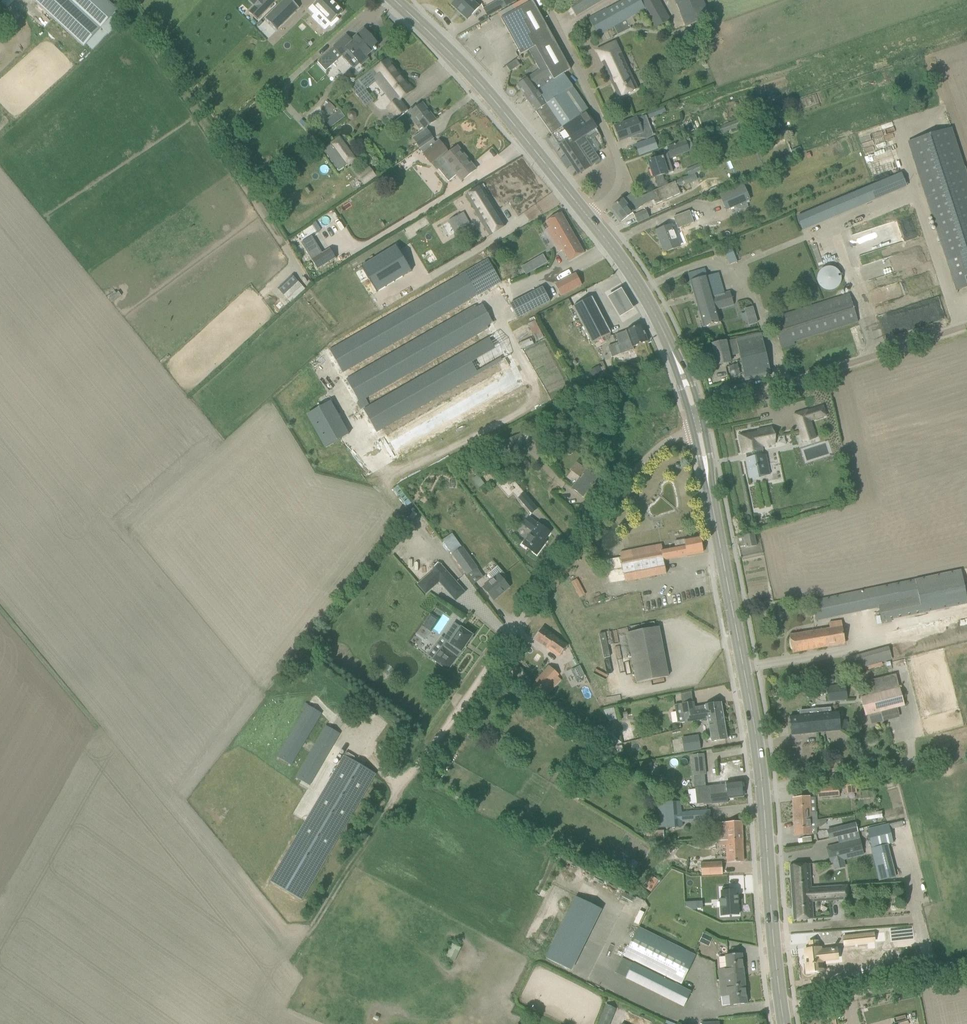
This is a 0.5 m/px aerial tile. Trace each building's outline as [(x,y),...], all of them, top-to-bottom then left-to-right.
[(0,1),(0,10),(2,12),(12,0),(1,0),(0,1)] [(85,46),(101,29),(108,36),(122,21),(114,14),(117,12),(104,0),(35,0),(85,46)] [(248,12),(257,20),(273,4),(270,0),(260,0),(254,6),(248,12)] [(266,19),(277,30),(300,7),(293,0),(284,0),(266,19)] [(309,9),(314,15),(315,16),(317,13),(330,26),(331,27),(339,20),(337,18),(343,12),(342,12),(336,5),(332,0),(331,1),(331,0),(318,0),(309,9)] [(355,12),(366,0),(347,0),(345,2),(355,12)] [(456,1),(452,5),(468,19),(480,7),(473,0),(455,0),(456,1)] [(497,1),(483,9),(487,16),(516,1),(515,0),(496,0),(497,1)] [(603,0),(572,0),(568,2),(576,16),(603,0)] [(589,19),(598,36),(614,27),(618,35),(631,28),(630,26),(627,20),(645,11),(655,29),(671,20),(660,0),(624,0),(614,6),(613,5),(589,19)] [(686,28),(711,18),(704,0),(674,0),(686,28)] [(532,1),(500,19),(520,55),(528,50),(540,71),(547,65),(552,72),(542,79),(547,85),(526,99),(535,112),(536,112),(550,132),(552,135),(588,110),(582,100),(564,74),(566,73),(570,70),(556,45),(557,45),(533,1),(532,1)] [(346,35),(333,47),(342,57),(348,63),(355,57),(361,64),(368,58),(366,56),(378,45),(364,29),(351,41),(346,35)] [(619,98),(637,89),(615,42),(597,51),(619,98)] [(318,62),(325,71),(337,61),(329,53),(318,62)] [(516,59),(506,66),(510,72),(520,65),(516,59)] [(376,83),(393,104),(411,90),(388,60),(383,64),(382,62),(350,87),(366,107),(374,101),(366,91),(376,83)] [(529,77),(517,85),(526,99),(547,85),(542,79),(552,72),(547,65),(540,71),(529,78),(529,77)] [(335,109),(329,103),(322,110),(328,116),(335,109)] [(416,125),(418,123),(423,129),(435,120),(423,104),(417,109),(415,106),(406,113),(416,125)] [(664,106),(647,113),(649,118),(666,112),(664,107),(664,106)] [(340,109),(324,120),(329,127),(345,117),(340,109)] [(586,112),(552,136),(562,151),(584,136),(597,128),(586,112)] [(391,115),(385,119),(389,125),(395,120),(391,115)] [(624,124),(615,127),(620,140),(629,137),(632,135),(633,138),(641,138),(651,133),(645,116),(637,119),(624,124)] [(748,117),(731,123),(719,127),(722,134),(742,126),(742,125),(750,122),(748,117)] [(424,131),(412,138),(420,149),(433,140),(434,139),(427,128),(424,131)] [(966,175),(951,128),(907,143),(916,168),(923,189),(953,282),(956,291),(966,288),(966,177),(966,175)] [(347,168),(357,160),(340,136),(329,144),(330,145),(323,150),(339,171),(346,166),(347,168)] [(584,136),(562,151),(570,163),(578,175),(600,160),(595,153),(600,150),(591,136),(586,139),(584,136)] [(639,156),(658,149),(654,138),(635,144),(639,156)] [(433,140),(420,149),(423,154),(431,163),(441,155),(447,163),(438,169),(448,182),(457,175),(462,181),(476,170),(470,163),(469,164),(460,153),(461,152),(457,147),(449,153),(447,150),(439,141),(436,143),(433,140)] [(690,151),(694,150),(690,140),(686,141),(669,147),(670,152),(667,153),(661,155),(662,158),(658,159),(649,162),(654,178),(663,175),(673,172),(669,158),(690,151)] [(686,170),(688,176),(689,176),(695,174),(704,170),(701,164),(686,170)] [(364,185),(376,177),(370,167),(357,176),(364,185)] [(862,190),(797,217),(803,231),(868,204),(907,187),(902,173),(862,190)] [(697,179),(695,174),(689,176),(673,182),(637,199),(632,193),(612,209),(622,221),(642,206),(640,204),(644,202),(644,204),(651,201),(654,206),(681,194),(678,187),(697,179)] [(744,184),(719,195),(726,211),(735,207),(737,212),(748,208),(746,202),(750,200),(744,184)] [(491,235),(505,226),(480,186),(466,195),(476,212),(474,213),(475,216),(478,214),(491,235)] [(668,203),(647,212),(649,217),(671,208),(668,203)] [(646,210),(634,216),(637,223),(649,218),(646,210)] [(678,229),(694,223),(689,211),(673,217),(678,229)] [(550,227),(545,230),(558,253),(563,250),(569,261),(584,253),(561,213),(546,221),(550,227)] [(458,216),(448,221),(449,221),(455,233),(464,227),(458,216)] [(321,230),(315,221),(312,223),(317,232),(321,230)] [(665,252),(674,249),(679,247),(671,225),(666,227),(656,231),(665,252)] [(311,236),(301,243),(311,260),(312,260),(321,255),(314,244),(316,243),(311,236)] [(809,245),(817,265),(824,262),(816,242),(809,245)] [(396,245),(362,266),(377,292),(412,271),(396,245)] [(732,248),(724,251),(729,265),(737,263),(732,248)] [(321,255),(312,260),(317,269),(328,262),(334,258),(335,260),(336,259),(330,249),(321,255)] [(525,274),(547,263),(542,254),(520,266),(525,274)] [(394,463),(527,385),(478,296),(501,283),(488,258),(329,349),(342,373),(471,300),(475,306),(346,379),(359,402),(356,404),(359,408),(368,403),(366,399),(488,329),(491,336),(363,409),(376,433),(505,360),(508,365),(380,438),(394,463)] [(825,268),(822,270),(820,271),(820,272),(818,275),(817,278),(817,281),(818,284),(819,287),(821,289),(823,290),(825,291),(827,291),(829,292),(831,292),(834,291),(836,289),(838,288),(840,285),(841,283),(842,280),(842,278),(841,275),(840,273),(838,271),(836,269),(833,268),(831,267),(827,267),(825,268)] [(576,273),(555,284),(561,296),(582,285),(576,273)] [(734,305),(730,292),(724,294),(718,273),(689,281),(703,327),(721,322),(717,310),(734,305)] [(284,295),(298,282),(292,275),(278,289),(284,295)] [(545,289),(512,307),(518,319),(551,302),(545,289)] [(627,303),(621,293),(607,301),(620,321),(634,314),(627,303)] [(858,322),(855,312),(849,294),(772,318),(778,339),(781,348),(794,344),(794,342),(858,322)] [(611,334),(591,297),(573,307),(592,343),(611,334)] [(743,308),(747,326),(757,323),(752,306),(743,308)] [(534,320),(527,323),(535,341),(542,338),(534,320)] [(633,348),(633,347),(647,342),(641,325),(627,331),(615,336),(618,343),(608,347),(611,356),(633,348)] [(717,366),(730,363),(729,357),(739,355),(745,381),(771,375),(769,365),(761,334),(722,343),(712,345),(717,366)] [(600,368),(599,367),(591,371),(595,379),(606,373),(603,367),(600,368)] [(602,378),(595,382),(597,386),(604,382),(602,378)] [(349,435),(331,402),(307,415),(325,448),(349,435)] [(806,410),(794,414),(801,436),(814,432),(810,420),(825,415),(822,406),(807,411),(806,410)] [(774,444),(771,427),(757,430),(758,432),(738,436),(742,455),(746,454),(747,459),(745,459),(749,479),(770,475),(766,455),(763,455),(762,447),(774,444)] [(520,434),(500,444),(506,458),(511,456),(514,461),(527,455),(522,445),(525,443),(520,434)] [(565,447),(570,451),(574,446),(568,442),(565,447)] [(471,468),(475,474),(485,468),(481,461),(471,468)] [(496,463),(490,468),(498,477),(504,472),(496,463)] [(574,490),(582,496),(597,477),(577,463),(573,468),(584,476),(574,490)] [(518,499),(532,515),(537,510),(523,494),(518,499)] [(522,545),(528,549),(536,555),(546,542),(544,540),(550,532),(538,523),(537,524),(528,517),(523,523),(533,530),(522,545)] [(453,533),(446,538),(443,541),(468,575),(478,568),(453,533)] [(743,537),(746,548),(756,546),(754,534),(743,537)] [(687,546),(663,550),(620,557),(624,581),(666,574),(664,560),(703,552),(700,537),(686,539),(687,546)] [(618,558),(605,559),(606,568),(619,568),(618,558)] [(439,582),(447,591),(457,582),(440,564),(418,585),(425,595),(439,582)] [(483,588),(487,593),(494,600),(509,587),(503,580),(507,577),(497,566),(488,574),(492,579),(483,588)] [(840,595),(844,615),(879,608),(882,625),(892,623),(891,620),(966,605),(966,598),(961,570),(840,595)] [(578,598),(584,595),(577,579),(572,581),(578,598)] [(966,637),(966,613),(966,612),(889,632),(895,656),(966,637)] [(430,614),(423,625),(431,630),(438,619),(430,614)] [(830,628),(799,633),(789,635),(793,653),(844,644),(841,622),(829,624),(830,628)] [(442,637),(427,655),(433,659),(440,664),(447,670),(461,652),(468,642),(470,643),(473,638),(472,637),(472,636),(460,627),(454,623),(444,638),(442,637)] [(669,677),(659,626),(626,633),(636,683),(669,677)] [(542,628),(534,639),(542,645),(547,649),(548,648),(560,657),(567,646),(550,634),(542,628)] [(326,646),(323,657),(339,661),(342,650),(326,646)] [(888,647),(850,655),(852,668),(891,660),(888,647)] [(549,666),(529,688),(539,698),(541,696),(544,699),(561,681),(558,677),(559,675),(549,666)] [(580,667),(570,671),(575,680),(584,676),(580,667)] [(905,706),(899,687),(895,672),(865,681),(869,695),(860,698),(866,716),(869,715),(869,718),(881,715),(880,713),(905,706)] [(596,700),(601,698),(596,679),(591,680),(596,700)] [(828,701),(847,700),(845,685),(827,687),(828,701)] [(632,692),(615,694),(614,689),(604,690),(605,701),(633,697),(632,692)] [(694,702),(681,704),(684,723),(696,722),(708,720),(723,717),(721,703),(711,704),(706,705),(695,707),(694,702)] [(561,703),(557,704),(555,706),(556,709),(558,711),(561,711),(564,708),(563,705),(561,703)] [(292,766),(322,714),(305,704),(303,708),(305,709),(277,757),(292,766)] [(616,721),(614,709),(603,711),(609,723),(616,721)] [(791,735),(840,730),(838,712),(810,715),(809,710),(799,711),(800,716),(789,717),(791,735)] [(711,742),(717,741),(727,739),(723,717),(708,720),(711,742)] [(310,786),(340,735),(326,726),(295,778),(310,786)] [(605,730),(597,740),(608,747),(621,744),(605,730)] [(682,740),(684,752),(701,749),(699,737),(682,740)] [(292,844),(270,881),(302,900),(325,863),(374,778),(375,776),(361,768),(364,763),(345,752),(315,803),(310,812),(305,821),(303,824),(292,844)] [(691,756),(694,776),(706,774),(704,754),(691,756)] [(703,804),(727,802),(727,799),(733,798),(743,797),(741,782),(725,783),(726,784),(706,787),(695,788),(697,805),(703,804)] [(846,786),(847,794),(857,794),(856,789),(859,789),(859,785),(846,786)] [(817,788),(818,798),(839,796),(839,792),(838,786),(817,788)] [(793,798),(794,822),(817,820),(817,812),(810,813),(809,797),(793,798)] [(710,811),(682,813),(681,802),(664,803),(665,807),(658,807),(660,828),(667,827),(667,828),(683,827),(682,822),(710,820),(710,811)] [(817,820),(794,822),(795,836),(805,835),(811,835),(811,834),(817,834),(817,827),(821,827),(826,823),(826,819),(817,820)] [(913,838),(909,819),(867,830),(872,848),(913,838)] [(718,823),(718,832),(718,841),(742,839),(741,822),(718,823)] [(855,823),(839,827),(841,836),(858,832),(855,823)] [(663,830),(647,832),(648,842),(664,841),(663,830)] [(727,863),(733,862),(743,862),(742,839),(718,841),(719,848),(726,847),(727,863)] [(841,857),(863,851),(860,840),(838,845),(841,857)] [(872,848),(871,849),(879,881),(896,877),(888,844),(872,848)] [(622,850),(614,863),(615,863),(622,868),(623,868),(630,856),(622,850)] [(722,861),(703,863),(704,874),(722,873),(722,861)] [(789,865),(791,893),(811,891),(810,888),(809,864),(799,864),(789,865)] [(651,875),(644,887),(651,892),(658,880),(651,875)] [(811,891),(791,893),(793,920),(803,919),(813,919),(811,902),(849,900),(848,889),(848,886),(810,888),(811,891)] [(722,899),(719,899),(719,908),(721,908),(721,916),(738,915),(737,890),(729,891),(729,888),(722,888),(722,891),(721,891),(722,899)] [(575,897),(545,958),(571,971),(601,909),(575,897)] [(695,902),(685,902),(685,907),(692,910),(695,910),(695,902)] [(696,955),(638,927),(623,957),(681,985),(696,955)] [(867,934),(843,937),(844,945),(867,942),(867,934)] [(702,936),(699,943),(709,947),(712,940),(702,936)] [(810,950),(805,950),(807,973),(823,971),(822,961),(830,960),(829,950),(821,950),(821,948),(818,949),(817,942),(809,943),(810,950)] [(455,957),(459,946),(451,943),(446,954),(455,957)] [(720,981),(744,979),(742,954),(725,956),(727,968),(719,969),(720,981)] [(691,992),(622,958),(615,974),(684,1007),(691,992)] [(722,1006),(737,1004),(747,1003),(744,979),(720,981),(722,1006)] [(616,1009),(606,1005),(598,1023),(610,1023),(616,1009)]
